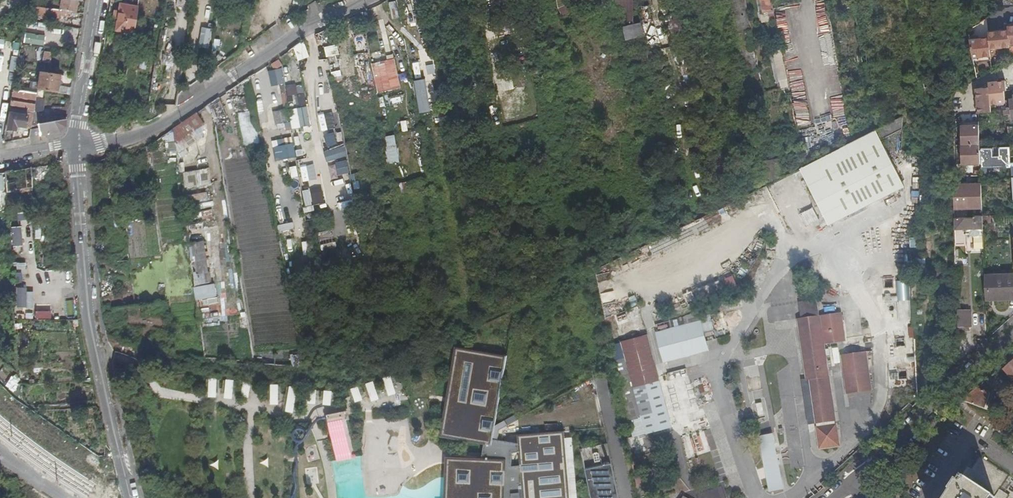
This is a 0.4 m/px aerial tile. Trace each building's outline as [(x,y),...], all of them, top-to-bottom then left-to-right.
[(61,10),(76,13),(78,0),(62,0),(61,10)] [(623,27),(642,22),(638,0),(617,0),(623,27)] [(642,22),(654,20),(650,0),(638,0),(642,22)] [(672,35),(682,33),(675,0),(665,0),(672,35)] [(745,73),(760,70),(745,0),(730,0),(745,73)] [(764,11),(767,22),(776,20),(772,0),(762,0),(764,11)] [(389,2),(394,18),(399,16),(395,1),(389,2)] [(115,29),(133,31),(138,5),(119,3),(115,29)] [(79,19),(80,14),(76,13),(61,10),(41,7),(27,5),(27,11),(25,20),(34,22),(36,15),(59,19),(60,16),(79,19)] [(496,22),(520,16),(518,6),(492,13),(493,16),(495,15),(496,22)] [(561,18),(569,14),(567,9),(560,12),(561,18)] [(495,15),(493,16),(486,18),(487,24),(496,22),(495,15)] [(642,22),(623,27),(629,55),(628,55),(630,71),(651,65),(642,22)] [(26,23),(25,30),(45,33),(46,26),(26,23)] [(200,46),(210,47),(212,29),(203,28),(200,46)] [(1010,43),(1008,30),(988,32),(989,37),(990,48),(1010,46),(1010,43)] [(24,34),(24,44),(44,46),(45,35),(24,34)] [(990,48),(989,37),(970,39),(973,58),(991,56),(990,48)] [(298,60),(310,56),(305,41),(293,45),(298,60)] [(326,56),(341,54),(340,44),(325,46),(326,56)] [(779,83),(788,81),(781,49),(772,51),(779,83)] [(414,63),(421,111),(436,109),(431,76),(422,77),(419,62),(414,63)] [(306,105),(304,83),(285,85),(284,68),(269,69),(270,85),(279,84),(280,92),(273,93),(273,101),(282,100),(283,106),(306,105)] [(59,85),(60,75),(40,72),(37,90),(38,90),(45,91),(70,95),(71,87),(59,85)] [(380,85),(389,83),(387,74),(378,76),(380,85)] [(502,75),(503,90),(513,89),(511,74),(502,75)] [(248,96),(253,95),(250,77),(244,81),(245,88),(247,87),(248,96)] [(994,92),(1007,90),(1006,81),(996,81),(989,82),(990,87),(976,88),(978,107),(982,106),(982,113),(996,112),(994,92)] [(17,126),(32,128),(38,90),(37,90),(14,86),(6,129),(16,131),(17,126)] [(978,107),(976,88),(974,88),(976,113),(982,113),(982,106),(978,107)] [(43,106),(45,91),(38,90),(32,128),(30,139),(60,133),(66,127),(67,121),(41,125),(42,116),(68,114),(69,106),(44,107),(44,106),(43,106)] [(246,111),(256,110),(253,95),(248,96),(243,97),(246,111)] [(311,124),(307,104),(273,112),(278,131),(311,124)] [(259,143),(258,135),(252,136),(247,111),(239,113),(245,145),(259,143)] [(321,130),(335,128),(333,111),(319,114),(321,130)] [(203,125),(196,114),(174,128),(176,143),(203,125)] [(875,129),(881,140),(903,130),(904,115),(875,129)] [(981,164),(980,126),(962,126),(962,145),(962,165),(981,164)] [(800,166),(810,187),(827,223),(863,206),(903,186),(881,140),(875,129),(861,136),(857,138),(853,140),(806,163),(804,164),(800,166)] [(327,146),(344,141),(342,133),(335,135),(334,132),(324,135),(327,146)] [(384,136),(389,164),(400,162),(395,134),(384,136)] [(293,137),(273,139),(275,159),(296,157),(293,137)] [(344,145),(324,151),(327,162),(347,156),(344,145)] [(330,163),(333,176),(350,172),(347,160),(330,163)] [(298,169),(297,162),(289,165),(291,172),(298,169)] [(27,189),(26,189),(27,204),(34,204),(32,168),(25,170),(27,189)] [(186,187),(212,185),(210,168),(184,170),(186,187)] [(27,189),(25,170),(6,173),(7,190),(7,192),(26,189),(27,189)] [(982,184),(954,185),(955,210),(982,209),(982,184)] [(955,230),(983,229),(983,216),(975,216),(975,218),(955,219),(955,230)] [(294,221),(279,224),(280,231),(295,229),(294,221)] [(22,226),(11,226),(12,246),(22,245),(22,226)] [(333,229),(319,231),(322,247),(336,245),(333,229)] [(189,242),(196,283),(211,280),(204,240),(189,242)] [(650,244),(653,253),(668,248),(665,240),(650,244)] [(25,270),(25,262),(16,263),(17,270),(25,270)] [(1012,301),(1012,277),(984,276),(985,298),(985,300),(1012,301)] [(215,282),(194,286),(196,300),(218,296),(215,282)] [(810,379),(807,380),(805,380),(811,423),(836,419),(825,342),(833,341),(829,313),(821,315),(818,299),(800,301),(803,321),(810,379)] [(35,311),(36,319),(51,317),(50,309),(35,311)] [(842,311),(829,313),(833,341),(846,340),(842,311)] [(971,313),(957,313),(957,329),(972,329),(971,313)] [(671,328),(686,324),(684,316),(668,320),(671,328)] [(701,320),(694,321),(701,349),(708,347),(701,320)] [(686,324),(671,328),(658,331),(665,359),(701,349),(694,321),(686,324)] [(799,321),(807,380),(810,379),(803,321),(799,321)] [(670,424),(648,334),(623,341),(627,356),(615,359),(618,371),(630,368),(635,386),(622,389),(629,417),(642,414),(646,430),(670,424)] [(517,414),(495,427),(508,352),(458,344),(442,438),(484,445),(482,457),(446,457),(446,463),(446,497),(579,497),(574,438),(567,438),(566,431),(519,435),(520,444),(499,440),(501,430),(520,420),(517,414)] [(976,349),(968,356),(975,365),(984,359),(976,349)] [(867,353),(843,356),(849,392),(873,388),(867,353)] [(1004,371),(1012,381),(1012,363),(1004,371)] [(758,364),(745,367),(770,490),(783,487),(758,364)] [(392,374),(384,377),(389,396),(398,393),(392,374)] [(210,377),(209,396),(217,396),(218,378),(210,377)] [(234,397),(235,379),(225,378),(224,397),(234,397)] [(32,379),(27,380),(27,390),(37,389),(37,383),(33,383),(32,379)] [(370,401),(379,399),(376,380),(367,382),(370,401)] [(249,397),(252,382),(245,381),(242,395),(249,397)] [(272,383),(271,403),(279,404),(280,383),(272,383)] [(296,411),(297,385),(288,385),(287,411),(296,411)] [(360,385),(351,387),(356,402),(365,399),(360,385)] [(308,402),(316,403),(318,389),(310,388),(308,402)] [(323,404),(332,404),(333,389),(324,389),(323,404)] [(991,394),(977,389),(962,402),(990,413),(993,406),(987,404),(991,394)] [(79,414),(78,408),(69,409),(71,420),(76,420),(75,415),(79,414)] [(700,430),(708,424),(702,417),(695,423),(700,430)] [(840,445),(837,424),(817,427),(820,448),(840,445)] [(716,450),(709,429),(682,438),(688,458),(716,450)] [(609,443),(581,450),(591,497),(620,497),(609,443)] [(966,480),(963,485),(958,481),(951,491),(953,492),(949,497),(1007,497),(1009,495),(999,489),(994,497),(966,480)]
